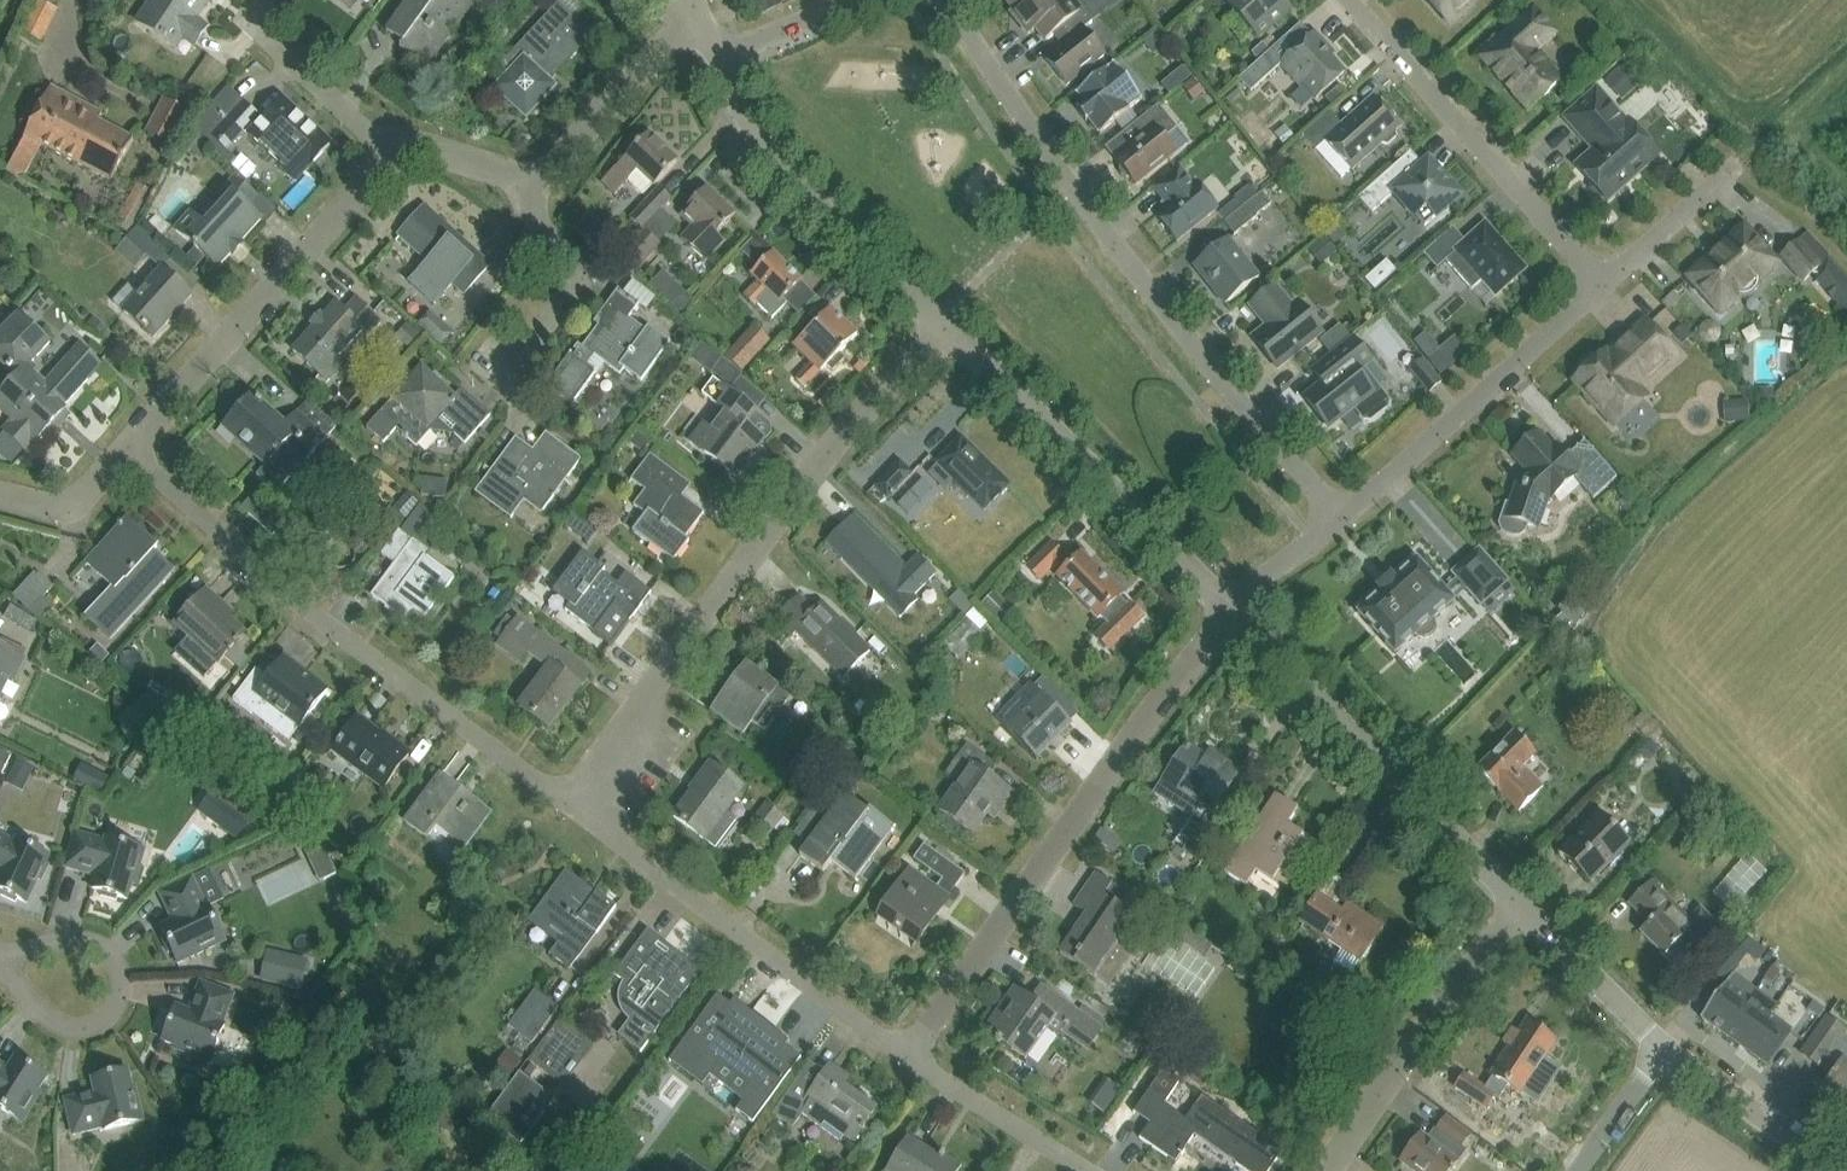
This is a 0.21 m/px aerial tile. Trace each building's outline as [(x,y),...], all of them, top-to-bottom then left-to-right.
[(209,0),(152,0),(137,22),(175,49),(183,38),(195,46),(207,28),(195,20),(209,0)] [(386,32),(403,44),(400,48),(428,68),(473,4),(467,0),(409,0),(386,32)] [(1082,11),(1073,0),(1005,0),(1021,19),(1018,21),(1030,34),(1037,28),(1047,41),(1061,29),(1082,11)] [(1093,3),(1102,14),(1120,0),(1097,0),(1093,3)] [(1289,12),(1279,0),(1230,0),(1226,3),(1259,39),(1274,25),(1278,30),(1285,24),(1281,19),(1289,12)] [(1447,21),(1450,18),(1454,22),(1472,6),(1468,2),(1471,0),(1428,0),(1447,21)] [(510,75),(496,90),(527,118),(555,87),(550,83),(594,35),(559,3),(500,66),(510,75)] [(56,16),(34,5),(21,32),(42,43),(56,16)] [(1202,31),(1216,17),(1207,8),(1193,22),(1202,31)] [(1534,9),(1500,38),(1512,50),(1490,70),(1528,112),(1561,83),(1535,54),(1556,34),(1534,9)] [(1092,22),(1083,11),(1082,11),(1061,29),(1070,40),(1046,59),(1067,86),(1105,55),(1084,29),(1092,22)] [(1323,49),(1326,46),(1315,34),(1281,64),(1301,87),(1304,84),(1317,98),(1345,73),(1323,49)] [(1169,36),(1155,43),(1164,64),(1178,58),(1169,36)] [(1251,53),(1258,60),(1269,51),(1263,43),(1251,53)] [(1240,79),(1251,91),(1275,69),(1264,57),(1240,79)] [(1086,104),(1078,111),(1086,121),(1088,119),(1100,134),(1143,100),(1115,65),(1109,70),(1108,69),(1077,93),(1086,104)] [(1183,67),(1161,84),(1169,95),(1191,77),(1183,67)] [(1193,78),(1182,87),(1193,101),(1204,92),(1193,78)] [(103,114),(51,87),(25,137),(26,137),(7,171),(23,181),(42,146),(112,182),(134,141),(99,123),(103,114)] [(243,102),(236,110),(222,97),(229,89),(228,88),(214,104),(209,110),(195,133),(220,157),(230,165),(233,161),(224,152),(258,116),(243,102)] [(1658,155),(1644,138),(1628,121),(1626,123),(1597,90),(1566,118),(1595,151),(1577,167),(1592,184),(1590,189),(1599,199),(1604,198),(1607,201),(1658,155)] [(1669,116),(1707,154),(1732,129),(1694,91),(1669,116)] [(162,98),(145,133),(174,148),(192,113),(162,98)] [(1329,112),(1303,135),(1316,150),(1327,141),(1352,169),(1382,143),(1387,145),(1397,137),(1395,131),(1399,128),(1373,98),(1342,125),(1329,112)] [(282,100),(250,135),(271,154),(283,164),(281,167),(296,180),(310,165),(310,166),(330,144),(282,100)] [(1139,139),(1115,159),(1121,166),(1121,170),(1122,175),(1126,178),(1131,179),(1136,185),(1176,153),(1165,139),(1177,129),(1159,105),(1130,128),(1139,139)] [(1281,140),(1290,151),(1303,141),(1294,129),(1281,140)] [(615,168),(603,181),(616,194),(628,181),(641,194),(644,194),(653,184),(655,186),(678,162),(649,134),(616,169),(615,168)] [(1411,152),(1359,199),(1372,214),(1373,213),(1373,212),(1394,193),(1425,227),(1460,196),(1437,169),(1431,175),(1411,152)] [(1180,167),(1154,188),(1168,206),(1156,215),(1177,241),(1218,209),(1196,183),(1194,184),(1180,167)] [(217,268),(261,220),(246,207),(256,196),(235,177),(224,189),(233,196),(205,227),(191,214),(176,231),(196,248),(195,248),(217,268)] [(1249,185),(1233,197),(1241,208),(1258,195),(1249,185)] [(644,229),(661,210),(671,199),(659,188),(630,217),(642,228),(642,227),(644,229)] [(707,188),(681,216),(692,227),(681,239),(705,262),(724,242),(717,235),(735,215),(707,188)] [(1241,208),(1224,222),(1234,235),(1257,217),(1256,216),(1271,204),(1261,192),(1258,195),(1241,208)] [(490,265),(425,206),(398,236),(429,263),(411,283),(434,303),(452,284),(464,295),(490,265)] [(674,223),(661,210),(644,229),(645,230),(618,263),(633,276),(660,245),(656,242),(674,223)] [(1453,228),(1424,253),(1437,268),(1446,261),(1472,290),(1482,281),(1496,295),(1525,269),(1486,224),(1466,242),(1453,228)] [(153,339),(192,296),(189,293),(200,281),(139,226),(127,239),(116,251),(135,268),(146,257),(160,271),(138,295),(129,286),(114,303),(123,312),(153,339)] [(1757,279),(1775,263),(1744,229),(1690,277),(1721,311),(1739,295),(1744,295),(1748,294),(1752,292),(1755,288),(1757,284),(1757,279)] [(1809,232),(1796,243),(1782,256),(1804,281),(1831,257),(1809,232)] [(1228,238),(1194,265),(1226,305),(1259,278),(1228,238)] [(1331,270),(1346,256),(1332,240),(1317,254),(1331,270)] [(784,300),(802,281),(773,253),(751,275),(759,283),(745,297),(756,307),(758,305),(772,319),(788,304),(784,300)] [(1276,286),(1251,306),(1261,319),(1264,317),(1270,324),(1253,338),(1278,368),(1323,333),(1298,302),(1292,307),(1276,286)] [(630,319),(640,305),(618,289),(599,315),(604,319),(582,348),(578,344),(547,387),(573,406),(598,372),(588,365),(596,355),(621,374),(625,368),(643,381),(671,343),(650,327),(646,331),(630,319)] [(315,327),(293,351),(328,383),(341,368),(334,361),(349,345),(355,350),(381,323),(356,300),(345,312),(336,304),(323,318),(320,314),(311,324),(315,327)] [(831,310),(794,347),(811,364),(796,379),(805,389),(827,366),(833,372),(846,359),(840,353),(857,336),(831,310)] [(101,365),(80,346),(46,383),(28,367),(51,342),(19,314),(6,329),(9,332),(0,343),(0,362),(17,378),(4,392),(2,390),(0,393),(0,412),(11,421),(7,426),(8,427),(4,431),(26,452),(30,447),(31,448),(52,425),(57,430),(70,416),(64,411),(66,409),(63,407),(101,365)] [(441,315),(427,328),(450,351),(463,338),(441,315)] [(93,317),(86,325),(99,337),(106,329),(93,317)] [(1583,373),(1575,380),(1587,394),(1587,398),(1596,409),(1600,409),(1615,426),(1646,398),(1637,387),(1674,354),(1646,323),(1609,356),(1606,353),(1598,360),(1596,358),(1591,358),(1581,366),(1581,371),(1583,373)] [(753,328),(727,357),(743,371),(769,343),(753,328)] [(413,329),(406,344),(420,351),(427,336),(413,329)] [(1324,378),(1323,383),(1305,397),(1329,428),(1356,407),(1365,419),(1370,420),(1388,406),(1388,400),(1378,387),(1373,391),(1359,373),(1373,362),(1353,337),(1312,369),(1314,371),(1319,366),(1327,376),(1324,378)] [(1468,345),(1439,366),(1450,381),(1479,360),(1468,345)] [(743,375),(722,359),(712,373),(733,388),(743,375)] [(1442,382),(1429,367),(1423,359),(1409,369),(1428,393),(1442,382)] [(455,397),(422,366),(393,398),(394,398),(368,427),(385,443),(397,428),(404,434),(401,437),(406,441),(408,438),(417,446),(430,431),(456,435),(465,444),(491,415),(462,389),(455,397)] [(713,380),(702,395),(725,412),(713,427),(703,420),(687,441),(736,478),(764,441),(751,430),(761,417),(713,380)] [(336,427),(308,401),(284,427),(262,407),(264,405),(259,401),(257,403),(251,397),(238,412),(236,411),(222,426),(236,439),(237,438),(267,465),(257,475),(276,493),(336,427)] [(1758,427),(1757,404),(1732,405),(1733,428),(1758,427)] [(643,452),(651,441),(638,432),(630,443),(643,452)] [(1506,503),(1499,524),(1501,530),(1506,535),(1513,537),(1519,536),(1525,532),(1528,525),(1538,529),(1538,527),(1534,526),(1541,507),(1550,498),(1551,499),(1574,478),(1593,499),(1617,478),(1584,441),(1566,458),(1556,446),(1553,450),(1537,433),(1513,456),(1527,472),(1518,481),(1510,505),(1506,503)] [(961,437),(936,463),(984,510),(1009,484),(961,437)] [(513,442),(478,491),(504,510),(515,495),(523,501),(526,498),(543,511),(580,463),(552,443),(542,457),(533,451),(531,454),(513,442)] [(899,461),(875,486),(888,499),(913,474),(899,461)] [(645,514),(632,531),(673,562),(689,541),(686,538),(704,513),(648,471),(638,485),(651,495),(640,511),(645,514)] [(403,486),(395,495),(410,509),(418,500),(403,486)] [(249,511),(278,538),(299,514),(270,488),(249,511)] [(421,504),(405,525),(424,539),(439,518),(421,504)] [(462,516),(448,505),(440,516),(454,526),(462,516)] [(855,516),(827,543),(900,618),(920,599),(916,595),(937,574),(919,557),(907,569),(855,516)] [(114,588),(88,618),(114,642),(173,571),(152,553),(157,547),(127,519),(122,525),(121,524),(118,526),(120,528),(97,553),(87,564),(114,588)] [(588,525),(579,537),(588,543),(597,532),(588,525)] [(395,565),(373,596),(404,619),(412,607),(426,617),(454,579),(426,558),(431,551),(415,539),(404,554),(395,565)] [(1052,544),(1029,566),(1041,579),(1053,567),(1061,575),(1059,577),(1098,618),(1100,616),(1109,625),(1097,637),(1109,650),(1143,617),(1130,604),(1129,606),(1120,597),(1121,596),(1082,555),(1071,565),(1063,557),(1064,555),(1052,544)] [(1479,551),(1454,573),(1481,604),(1506,581),(1479,551)] [(583,553),(554,592),(570,604),(565,612),(611,646),(650,593),(625,574),(617,585),(602,573),(605,569),(583,553)] [(1431,620),(1452,600),(1417,561),(1395,581),(1390,576),(1378,587),(1382,592),(1359,613),(1395,652),(1416,633),(1419,637),(1425,639),(1430,637),(1434,634),(1436,629),(1434,623),(1431,620)] [(52,605),(43,597),(50,589),(35,575),(15,596),(42,621),(53,610),(52,605)] [(206,591),(176,624),(218,664),(234,646),(236,648),(240,644),(238,642),(245,635),(217,609),(221,605),(206,591)] [(982,606),(998,621),(1011,608),(994,591),(982,606)] [(870,652),(822,604),(814,612),(799,598),(777,620),(793,636),(797,632),(843,679),(870,652)] [(27,645),(40,638),(24,608),(11,615),(27,645)] [(516,620),(499,644),(510,652),(519,641),(551,665),(520,707),(549,729),(580,686),(579,685),(588,673),(516,620)] [(9,675),(15,678),(24,660),(0,648),(0,694),(9,675)] [(268,678),(256,669),(233,699),(289,742),(328,691),(283,658),(268,678)] [(765,731),(790,697),(747,665),(712,711),(744,735),(753,723),(765,731)] [(1047,676),(1040,683),(1045,689),(1052,681),(1047,676)] [(1031,685),(997,719),(1037,759),(1071,724),(1031,685)] [(1,724),(12,702),(0,697),(0,723),(1,724)] [(357,718),(333,751),(383,789),(410,753),(392,740),(390,742),(357,718)] [(1514,732),(1477,770),(1519,812),(1543,788),(1522,767),(1536,753),(1514,732)] [(994,818),(1013,792),(989,775),(996,765),(967,744),(946,774),(959,783),(940,811),(972,834),(987,813),(994,818)] [(1186,746),(1164,781),(1159,787),(1160,787),(1155,794),(1192,817),(1176,842),(1187,850),(1188,848),(1203,858),(1229,819),(1213,808),(1233,777),(1238,770),(1209,752),(1205,759),(1186,746)] [(0,752),(0,775),(2,776),(11,757),(0,752)] [(6,784),(23,792),(35,767),(18,759),(6,784)] [(724,813),(743,788),(710,763),(698,780),(700,781),(674,817),(716,848),(735,822),(724,813)] [(299,765),(288,778),(296,784),(307,770),(299,765)] [(441,776),(406,823),(427,839),(436,827),(465,848),(491,814),(441,776)] [(845,796),(800,856),(823,873),(831,863),(854,880),(894,827),(870,809),(867,812),(845,796)] [(1281,890),(1312,844),(1287,828),(1298,810),(1276,796),(1254,828),(1223,874),(1246,888),(1256,874),(1281,890)] [(767,805),(749,831),(764,842),(783,817),(767,805)] [(242,806),(227,827),(240,837),(256,816),(242,806)] [(1599,814),(1560,853),(1590,883),(1629,844),(1599,814)] [(127,899),(132,883),(135,883),(136,878),(137,878),(141,861),(144,850),(106,839),(106,842),(75,833),(66,868),(96,876),(92,889),(102,892),(101,896),(116,900),(117,897),(127,899)] [(49,857),(16,840),(15,843),(0,836),(0,890),(3,892),(1,895),(16,902),(17,899),(27,903),(38,879),(42,881),(49,866),(46,864),(49,857)] [(942,880),(933,893),(909,877),(913,872),(911,871),(882,912),(920,939),(966,874),(924,844),(913,859),(942,880)] [(1739,917),(1777,878),(1756,859),(1719,898),(1739,917)] [(569,968),(615,908),(597,894),(594,897),(561,873),(560,874),(565,878),(536,915),(565,937),(552,955),(569,968)] [(1126,894),(1096,873),(1074,906),(1086,915),(1060,953),(1095,977),(1096,975),(1110,985),(1131,955),(1116,945),(1136,917),(1118,905),(1126,894)] [(173,951),(178,964),(225,941),(220,931),(209,905),(206,906),(193,878),(160,893),(174,922),(161,928),(166,937),(162,939),(169,953),(173,951)] [(1337,878),(1328,894),(1349,906),(1359,890),(1337,878)] [(1651,882),(1644,889),(1629,903),(1649,924),(1640,933),(1664,957),(1682,939),(1694,951),(1718,927),(1701,909),(1689,920),(1672,903),(1651,882)] [(1317,896),(1299,923),(1342,950),(1333,963),(1350,975),(1359,962),(1361,963),(1383,928),(1354,909),(1349,917),(1317,896)] [(1171,917),(1164,927),(1206,956),(1213,946),(1171,917)] [(649,932),(648,931),(614,975),(624,983),(620,988),(619,993),(619,998),(620,1004),(621,1010),(624,1014),(629,1020),(618,1035),(641,1052),(702,971),(683,958),(677,966),(643,940),(649,932)] [(1195,998),(1216,968),(1165,932),(1143,964),(1195,998)] [(267,950),(260,981),(302,991),(309,960),(267,950)] [(1722,982),(1732,971),(1725,964),(1715,975),(1722,982)] [(1780,972),(1773,966),(1764,978),(1772,984),(1780,972)] [(1723,1034),(1755,990),(1733,974),(1701,1018),(1723,1034)] [(163,1041),(180,1047),(179,1050),(184,1052),(183,1052),(200,1059),(200,1058),(210,1062),(214,1052),(215,1052),(225,1026),(223,1025),(234,996),(201,983),(189,1012),(177,1007),(173,1016),(169,1015),(163,1030),(167,1031),(163,1041)] [(1026,1059),(1046,1029),(1053,1034),(1063,1032),(1088,1050),(1093,1042),(1094,1042),(1104,1027),(1082,1012),(1043,984),(1032,1000),(1016,988),(1003,1006),(1009,1011),(992,1034),(998,1039),(996,1041),(1000,1044),(1002,1042),(1026,1059)] [(535,990),(508,1026),(532,1043),(558,1008),(535,990)] [(1747,1045),(1770,1015),(1776,1005),(1755,990),(1723,1034),(1739,1046),(1742,1042),(1747,1045)] [(786,1047),(789,1042),(734,1000),(731,1005),(717,996),(669,1060),(705,1086),(723,1062),(756,1087),(738,1111),(753,1123),(801,1058),(786,1047)] [(301,1005),(283,998),(277,1013),(291,1019),(298,1021),(304,1006),(301,1005)] [(1825,1010),(1813,1002),(1807,1010),(1819,1018),(1825,1010)] [(1766,1066),(1792,1031),(1771,1016),(1778,1006),(1776,1005),(1770,1015),(1747,1045),(1752,1049),(1749,1053),(1766,1066)] [(1086,1006),(1082,1012),(1104,1027),(1108,1022),(1086,1006)] [(560,1018),(528,1061),(564,1087),(595,1045),(560,1018)] [(1842,1037),(1844,1034),(1824,1020),(1801,1053),(1821,1067),(1822,1065),(1835,1073),(1825,1086),(1846,1102),(1846,1041),(1842,1037)] [(1485,1088),(1465,1075),(1455,1088),(1485,1108),(1494,1096),(1499,1099),(1508,1085),(1521,1094),(1532,1078),(1540,1083),(1546,1082),(1552,1073),(1551,1067),(1542,1062),(1555,1042),(1526,1023),(1516,1038),(1510,1034),(1504,1042),(1511,1047),(1492,1075),(1493,1075),(1485,1088)] [(1157,1046),(1148,1058),(1160,1066),(1169,1054),(1157,1046)] [(38,1091),(47,1077),(38,1071),(40,1068),(27,1060),(25,1063),(16,1058),(9,1069),(0,1064),(0,1108),(12,1115),(13,1115),(22,1121),(28,1111),(29,1112),(38,1097),(37,1097),(40,1092),(38,1091)] [(847,1079),(830,1068),(805,1104),(807,1106),(802,1114),(841,1141),(847,1133),(856,1140),(865,1128),(864,1127),(875,1110),(842,1086),(847,1079)] [(134,1087),(132,1088),(128,1071),(118,1074),(117,1070),(102,1074),(102,1077),(93,1080),(96,1093),(65,1100),(73,1134),(104,1127),(104,1130),(131,1123),(131,1122),(142,1120),(139,1109),(140,1109),(136,1092),(135,1092),(134,1087)] [(1136,1109),(1152,1120),(1139,1138),(1175,1163),(1181,1155),(1182,1156),(1185,1152),(1184,1151),(1198,1130),(1240,1159),(1236,1165),(1245,1170),(1270,1170),(1283,1152),(1201,1096),(1185,1120),(1165,1106),(1181,1082),(1163,1070),(1136,1109)] [(543,1090),(519,1072),(486,1118),(509,1136),(543,1090)] [(626,1112),(613,1129),(628,1140),(641,1123),(626,1112)] [(1400,1161),(1414,1170),(1453,1170),(1454,1170),(1452,1168),(1457,1161),(1466,1150),(1462,1147),(1470,1136),(1445,1117),(1436,1130),(1438,1131),(1431,1141),(1421,1134),(1400,1161)] [(886,1170),(959,1170),(962,1167),(945,1156),(946,1155),(942,1153),(939,1158),(907,1138),(886,1170)] [(595,1151),(588,1159),(602,1170),(609,1163),(595,1151)]
